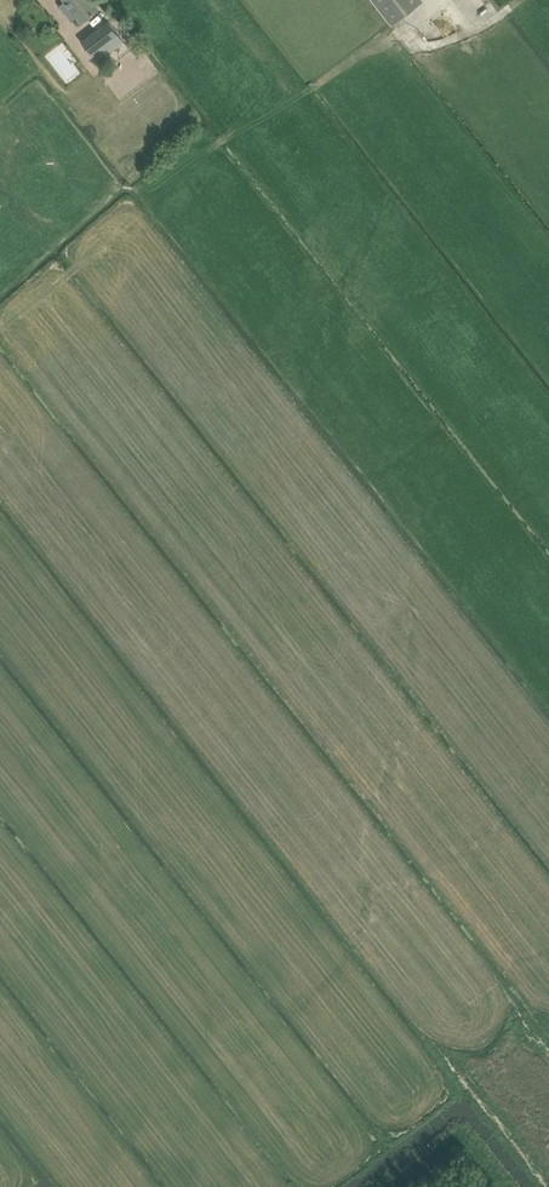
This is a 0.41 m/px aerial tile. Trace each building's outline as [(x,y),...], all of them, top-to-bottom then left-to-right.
[(92,0),(63,0),(81,23),(99,9),(92,0)] [(391,25),(422,1),(421,0),(372,0),(391,25)] [(80,40),(80,41),(97,62),(124,42),(119,36),(109,22),(107,20),(80,40)]
